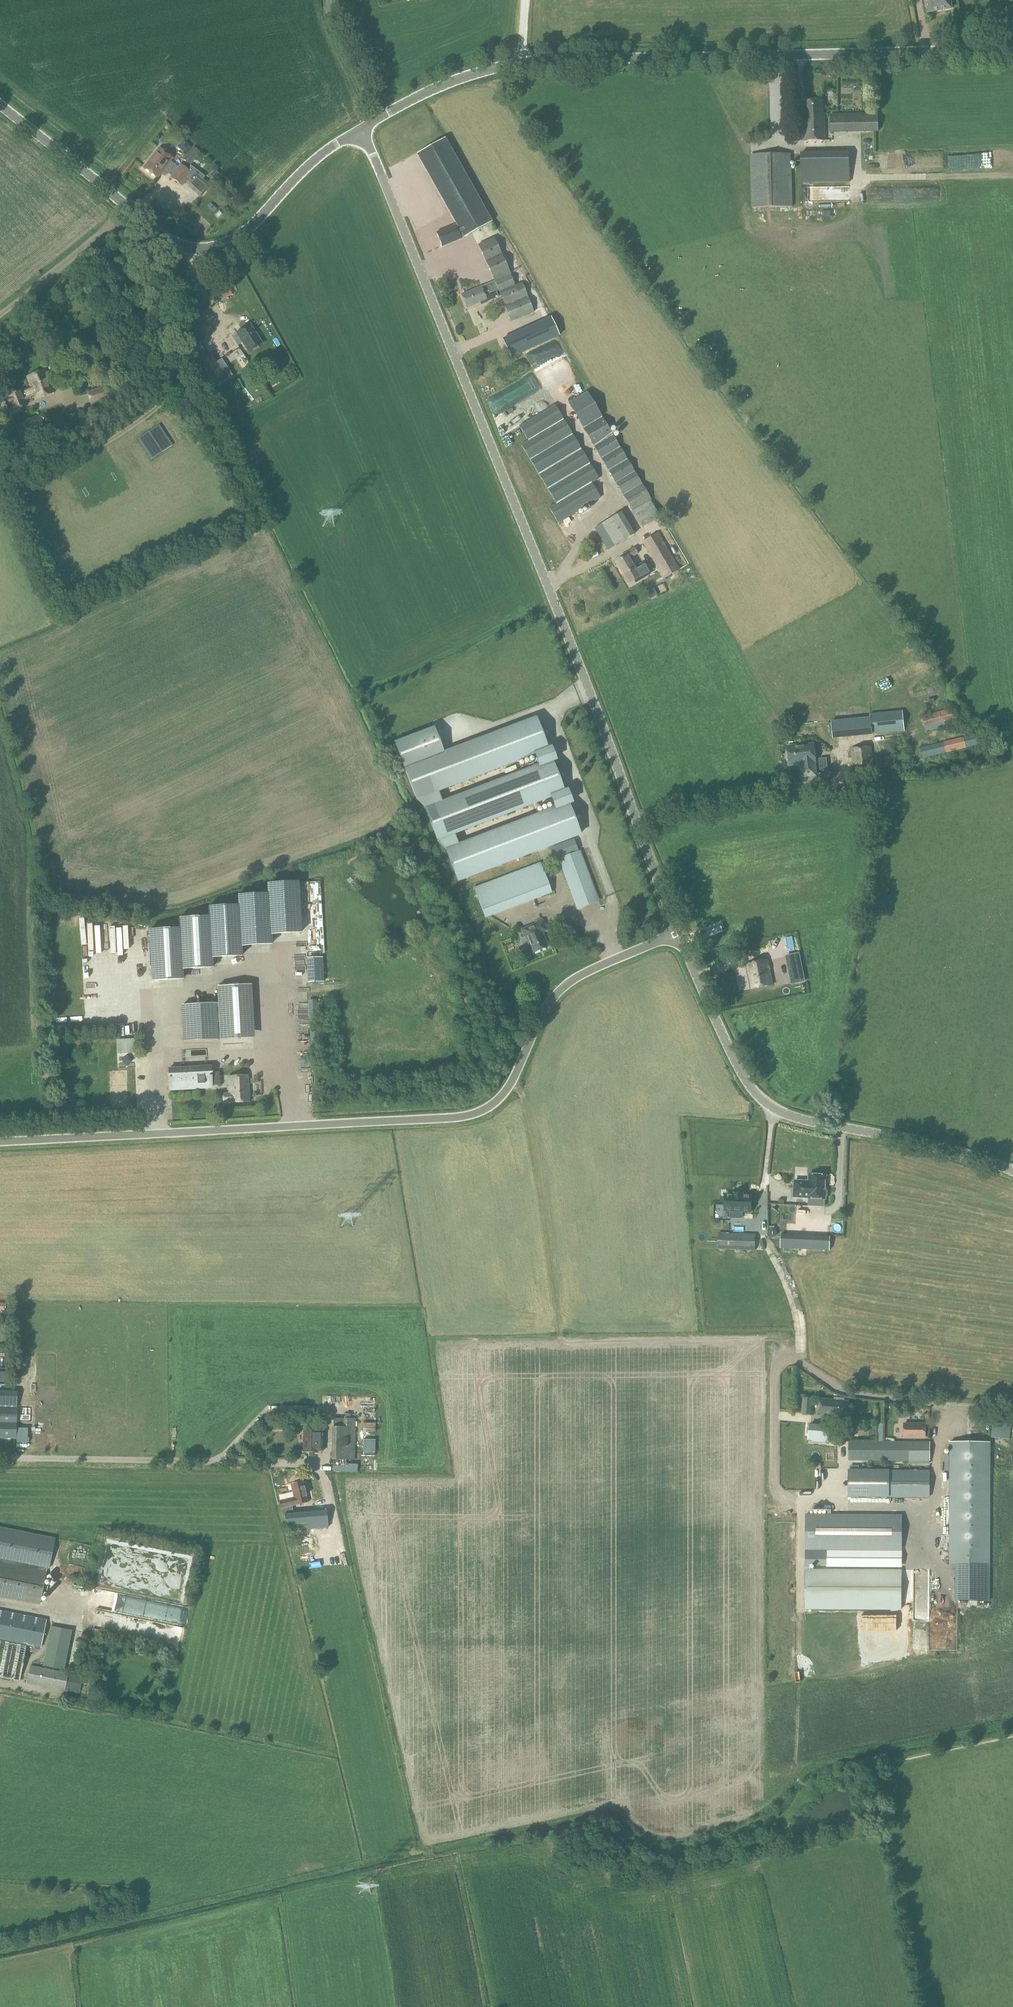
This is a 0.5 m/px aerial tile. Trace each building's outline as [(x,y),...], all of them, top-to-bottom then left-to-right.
[(928,13),(952,8),(950,0),(926,0),(928,13)] [(804,115),(805,141),(825,140),(824,115),(823,115),(823,101),(805,102),(805,115),(804,115)] [(831,133),(879,132),(878,113),(830,114),(831,133)] [(418,153),(457,224),(437,232),(443,246),(464,237),(493,222),(446,138),(418,153)] [(189,164),(200,151),(195,147),(185,160),(189,164)] [(170,161),(173,158),(159,148),(144,168),(157,179),(161,174),(165,177),(168,173),(172,176),(171,178),(182,186),(192,173),(180,164),(178,167),(170,161)] [(849,152),(801,153),(801,183),(850,182),(849,152)] [(897,154),(898,168),(918,167),(917,153),(897,154)] [(791,154),(750,154),(751,208),(793,207),(791,154)] [(896,154),(884,155),(885,167),(897,167),(896,154)] [(219,174),(215,179),(220,184),(225,178),(219,174)] [(200,196),(210,185),(199,175),(189,187),(200,196)] [(883,185),(884,200),(908,200),(908,184),(883,185)] [(881,199),(881,188),(861,189),(861,200),(881,199)] [(459,254),(466,252),(472,269),(481,266),(483,272),(499,267),(493,248),(479,253),(473,235),(455,242),(459,254)] [(272,261),(262,269),(267,275),(277,267),(272,261)] [(486,300),(485,296),(499,290),(495,281),(481,286),(482,287),(462,295),(467,308),(486,300)] [(482,329),(474,307),(466,310),(475,332),(482,329)] [(549,316),(537,321),(545,339),(558,334),(549,316)] [(262,344),(250,324),(237,333),(249,352),(262,344)] [(205,344),(205,330),(193,330),(192,343),(205,344)] [(12,411),(27,405),(26,400),(35,397),(36,399),(54,392),(46,371),(27,378),(31,387),(22,391),(20,386),(5,392),(12,411)] [(111,399),(107,385),(87,391),(91,406),(111,399)] [(584,428),(602,417),(587,393),(569,403),(584,428)] [(520,426),(528,440),(521,445),(556,503),(549,507),(558,523),(592,503),(600,498),(591,483),(599,479),(555,405),(543,412),(520,426)] [(73,421),(76,411),(67,408),(63,417),(73,421)] [(21,441),(43,431),(36,417),(18,426),(22,435),(19,437),(21,441)] [(602,417),(584,428),(633,511),(651,500),(602,417)] [(57,446),(46,452),(50,460),(61,454),(57,446)] [(595,528),(608,551),(635,535),(621,513),(602,524),(595,528)] [(680,569),(658,532),(642,542),(664,579),(680,569)] [(621,573),(633,566),(629,559),(638,554),(634,548),(620,556),(621,559),(616,562),(621,573)] [(633,566),(621,573),(628,584),(633,581),(634,584),(650,575),(644,562),(634,568),(633,566)] [(926,732),(946,727),(945,722),(954,719),(951,708),(922,716),(926,732)] [(831,721),(833,739),(873,735),(873,734),(905,731),(903,711),(871,714),(871,717),(831,721)] [(435,728),(396,743),(417,800),(426,809),(437,840),(446,849),(459,881),(580,835),(569,805),(573,803),(568,790),(564,792),(553,762),(556,761),(552,748),(548,749),(536,719),(444,753),(435,728)] [(923,758),(982,744),(979,733),(921,748),(923,758)] [(894,756),(892,744),(884,745),(886,763),(896,762),(895,756),(894,756)] [(801,765),(802,777),(817,776),(814,745),(799,746),(797,748),(788,749),(789,766),(801,765)] [(854,772),(873,770),(871,747),(851,749),(854,772)] [(599,900),(581,851),(559,860),(577,909),(599,900)] [(551,893),(540,863),(475,888),(486,917),(551,893)] [(302,933),(299,881),(270,883),(271,894),(240,895),(241,905),(211,907),(211,916),(181,918),(182,928),(151,929),(153,980),(184,979),(183,969),(214,967),(213,957),(243,956),(243,946),(273,945),(272,935),(302,933)] [(523,929),(525,936),(522,938),(520,942),(523,948),(527,949),(530,947),(532,953),(548,947),(542,932),(546,930),(543,921),(523,929)] [(763,947),(787,946),(787,933),(763,934),(763,947)] [(801,964),(799,954),(787,956),(790,975),(802,972),(803,972),(801,964)] [(324,982),(323,957),(306,958),(307,982),(324,982)] [(773,985),(768,960),(747,965),(752,989),(773,985)] [(774,973),(774,986),(784,985),(784,973),(774,973)] [(244,986),(218,987),(219,1004),(183,1005),(184,1040),(247,1037),(244,986)] [(211,1067),(169,1069),(170,1089),(212,1088),(211,1067)] [(248,1076),(229,1077),(229,1093),(224,1093),(224,1103),(230,1102),(230,1103),(249,1102),(248,1076)] [(809,1182),(795,1181),(794,1197),(808,1198),(825,1199),(825,1197),(827,1196),(827,1191),(826,1189),(826,1176),(809,1175),(809,1182)] [(726,1195),(725,1211),(730,1211),(730,1218),(737,1218),(738,1218),(742,1218),(742,1212),(751,1212),(751,1196),(743,1195),(743,1194),(735,1194),(735,1195),(726,1195)] [(758,1225),(792,1225),(792,1202),(758,1202),(758,1225)] [(752,1235),(738,1234),(719,1233),(707,1233),(707,1242),(718,1242),(718,1249),(755,1250),(756,1235),(752,1235)] [(829,1250),(830,1237),(782,1234),(781,1247),(829,1250)] [(739,1254),(739,1268),(744,1268),(745,1260),(762,1261),(762,1255),(739,1254)] [(0,1369),(0,1382),(9,1382),(10,1369),(0,1369)] [(16,1438),(18,1391),(0,1391),(0,1438),(16,1438)] [(812,1415),(814,1398),(803,1397),(802,1414),(812,1415)] [(847,1402),(822,1399),(821,1415),(838,1417),(838,1419),(846,1420),(846,1417),(847,1402)] [(356,1419),(334,1418),(333,1459),(355,1460),(356,1419)] [(274,1422),(274,1431),(287,1431),(287,1421),(274,1422)] [(830,1439),(831,1426),(809,1424),(808,1437),(830,1439)] [(925,1424),(904,1424),(904,1438),(925,1438),(925,1424)] [(304,1451),(317,1451),(323,1451),(323,1431),(317,1430),(316,1430),(316,1429),(311,1429),(311,1430),(304,1430),(304,1451)] [(849,1442),(849,1434),(841,1434),(841,1442),(849,1442)] [(358,1441),(358,1456),(370,1456),(370,1441),(358,1441)] [(930,1442),(849,1442),(849,1460),(930,1461),(930,1442)] [(990,1443),(950,1442),(950,1564),(990,1564),(990,1443)] [(359,1473),(367,1473),(367,1459),(359,1458),(359,1473)] [(849,1470),(849,1497),(930,1498),(930,1470),(849,1470)] [(279,1501),(281,1509),(282,1515),(284,1515),(285,1526),(306,1524),(306,1530),(328,1528),(326,1510),(293,1513),(292,1506),(308,1502),(303,1481),(301,1481),(300,1479),(298,1478),(294,1479),(292,1481),(293,1483),(291,1484),(294,1497),(279,1501)] [(848,1508),(848,1514),(806,1514),(805,1550),(902,1550),(902,1508),(848,1508)] [(40,1605),(54,1537),(0,1526),(0,1597),(40,1605)] [(805,1569),(805,1609),(901,1609),(901,1569),(805,1569)] [(19,1681),(26,1645),(41,1648),(47,1620),(0,1611),(0,1677),(19,1681)] [(65,1670),(72,1630),(51,1626),(43,1665),(65,1670)] [(68,1674),(69,1673),(30,1665),(27,1683),(65,1691),(65,1690),(68,1674)] [(68,1674),(65,1690),(77,1692),(81,1677),(68,1674)]
